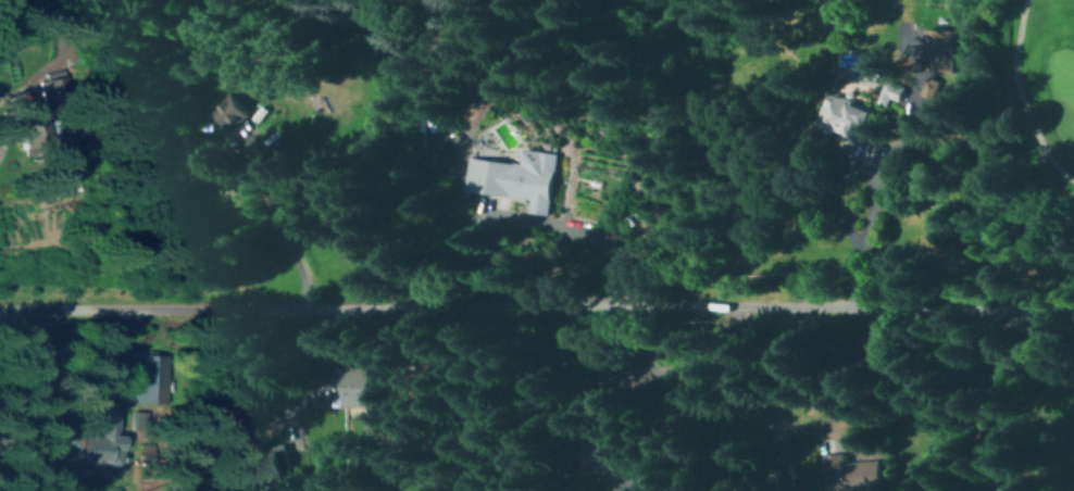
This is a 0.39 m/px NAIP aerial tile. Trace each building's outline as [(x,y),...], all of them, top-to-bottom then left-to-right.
[(963,35),(958,72),(926,67),(932,29),(963,35)] [(944,83),(937,99),(926,93),(933,77),(944,83)] [(899,84),(890,105),(881,102),(889,79),(899,84)] [(236,130),(217,105),(237,90),(255,116),(236,130)] [(833,92),(838,95),(839,92),(878,110),(865,143),(847,136),(848,134),(839,130),(839,133),(834,134),(828,131),(827,129),(827,127),(819,124),(833,92)] [(18,144),(45,140),(41,111),(13,115),(18,144)] [(463,136),(458,141),(452,135),(459,130),(463,136)] [(560,153),(552,215),(533,212),(535,199),(469,190),(474,156),(516,163),(516,162),(524,163),(526,149),(560,153)] [(163,353),(162,403),(132,402),(134,352),(163,353)] [(382,367),(380,406),(353,405),(354,366),(382,367)] [(594,369),(592,381),(582,379),(584,368),(594,369)] [(111,401),(110,437),(118,437),(117,465),(63,463),(64,435),(91,437),(92,400),(111,401)] [(294,474),(259,480),(253,449),(288,442),(294,474)] [(865,490),(833,490),(831,454),(850,453),(851,461),(851,462),(886,459),(888,488),(865,490)] [(660,476),(642,476),(642,490),(660,490),(660,476)]
